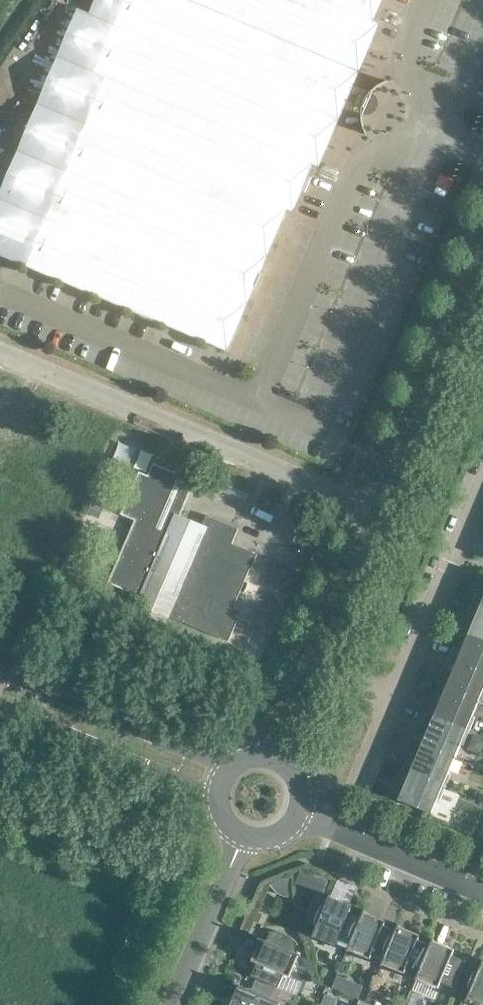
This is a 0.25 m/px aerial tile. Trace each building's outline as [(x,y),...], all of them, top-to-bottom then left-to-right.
[(0,193),(0,255),(227,351),(287,209),(293,212),(313,165),(319,167),(341,114),(362,115),(363,108),(368,97),(372,92),(357,77),(380,23),(374,21),(383,0),(95,0),(89,13),(78,8),(0,193)] [(142,602),(148,605),(165,612),(164,614),(203,630),(229,641),(240,615),(239,615),(232,612),(250,568),(251,569),(258,554),(232,543),(238,528),(206,515),(200,530),(178,521),(195,480),(153,463),(148,475),(139,471),(121,514),(135,520),(108,583),(144,598),(142,602)] [(335,464),(333,469),(331,472),(338,475),(342,467),(335,464)] [(92,503),(88,513),(97,516),(101,507),(92,503)] [(472,602),(482,606),(482,592),(477,590),(472,602)] [(472,602),(467,614),(475,618),(469,633),(482,639),(482,606),(472,602)] [(469,633),(462,648),(454,645),(449,657),(482,672),(482,639),(469,633)] [(449,657),(444,670),(452,673),(445,688),(478,702),(482,704),(482,672),(449,657)] [(478,702),(445,688),(439,704),(431,700),(426,713),(469,731),(475,717),(472,716),(478,702)] [(469,731),(426,713),(420,725),(429,728),(422,744),(454,757),(460,743),(463,745),(469,731)] [(454,757),(422,744),(416,759),(407,755),(402,768),(446,786),(452,772),(449,771),(454,757)] [(446,786),(402,768),(397,780),(405,784),(398,800),(431,813),(437,799),(440,800),(446,786)] [(338,939),(349,944),(350,944),(362,916),(361,916),(349,911),(352,906),(331,897),(331,895),(330,894),(327,902),(319,899),(320,898),(319,897),(313,903),(309,910),(306,918),(306,927),(308,927),(308,926),(315,929),(312,936),(314,937),(314,935),(335,944),(338,939)] [(364,909),(361,916),(362,916),(350,944),(349,944),(346,951),(348,951),(349,950),(370,959),(372,953),(384,958),(396,931),(395,931),(384,926),(386,920),(365,911),(366,910),(364,909)] [(398,923),(395,931),(396,931),(384,958),(381,965),(382,966),(383,964),(404,973),(406,968),(418,972),(419,973),(430,945),(418,940),(420,934),(399,926),(400,924),(398,923)] [(260,939),(254,954),(251,960),(257,963),(251,976),(279,987),(284,974),(290,977),(298,955),(300,956),(301,954),(293,951),(296,944),(297,944),(298,944),(292,938),(285,933),(277,931),(269,931),(269,932),(270,932),(267,940),(259,937),(258,938),(260,939)] [(433,938),(430,945),(419,973),(418,972),(415,980),(417,980),(417,979),(438,988),(441,982),(454,987),(465,960),(452,955),(455,949),(434,940),(434,938),(433,938)] [(465,1001),(467,1002),(468,1000),(480,1004),(482,1004),(482,959),(465,1001)] [(337,975),(332,987),(358,998),(363,986),(337,975)] [(234,1002),(232,1004),(278,1004),(278,1003),(280,1004),(280,1002),(239,985),(238,987),(240,987),(234,1002)]
